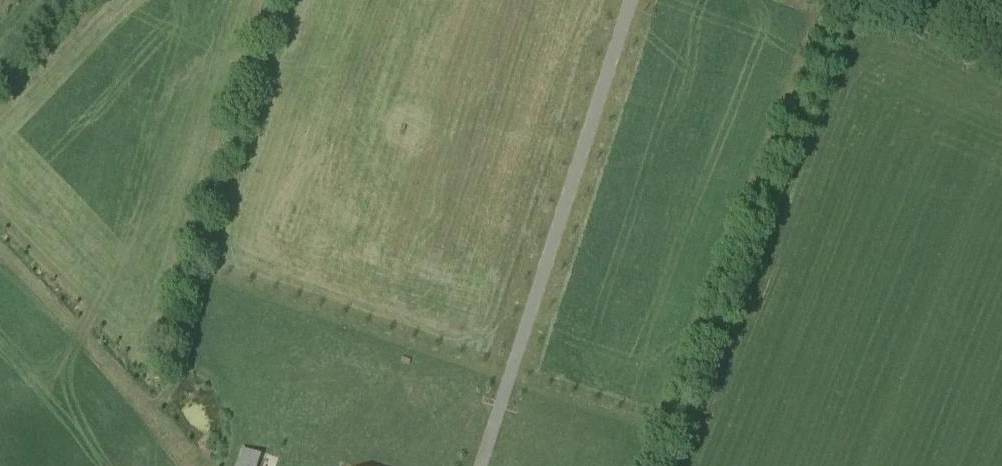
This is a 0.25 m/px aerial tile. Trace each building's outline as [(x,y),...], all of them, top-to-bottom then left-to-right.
[(242,450),(236,465),(254,465),(257,454),(242,450)]
